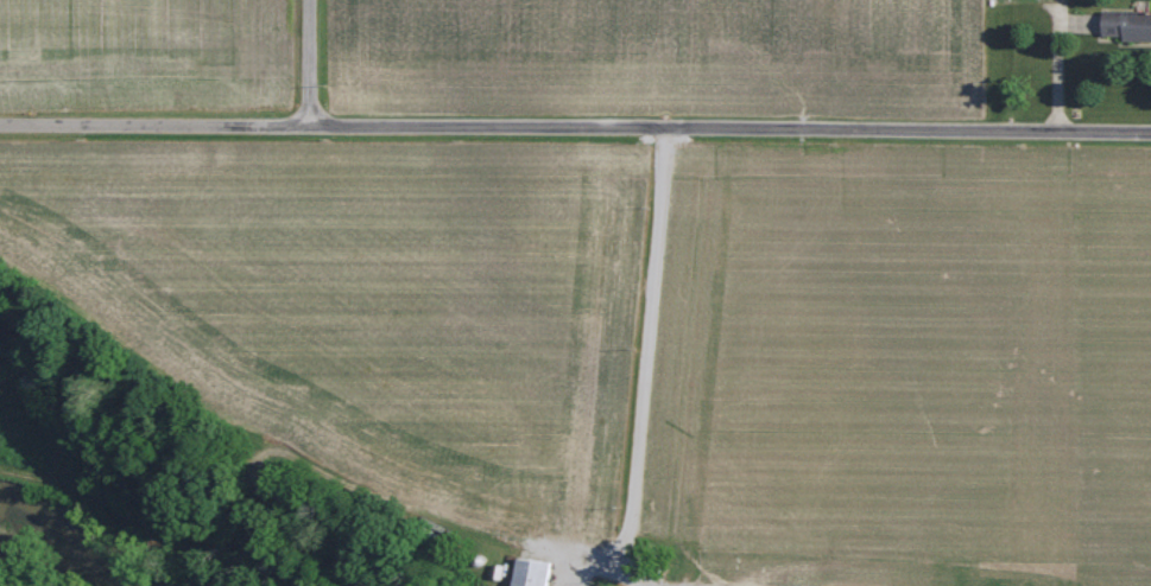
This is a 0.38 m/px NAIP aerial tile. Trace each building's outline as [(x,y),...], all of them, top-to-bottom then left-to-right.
[(1122,36),(1122,41),(1150,41),(1150,11),(1102,11),(1102,36),(1122,36)] [(518,559),(514,585),(547,585),(550,562),(518,559)]
